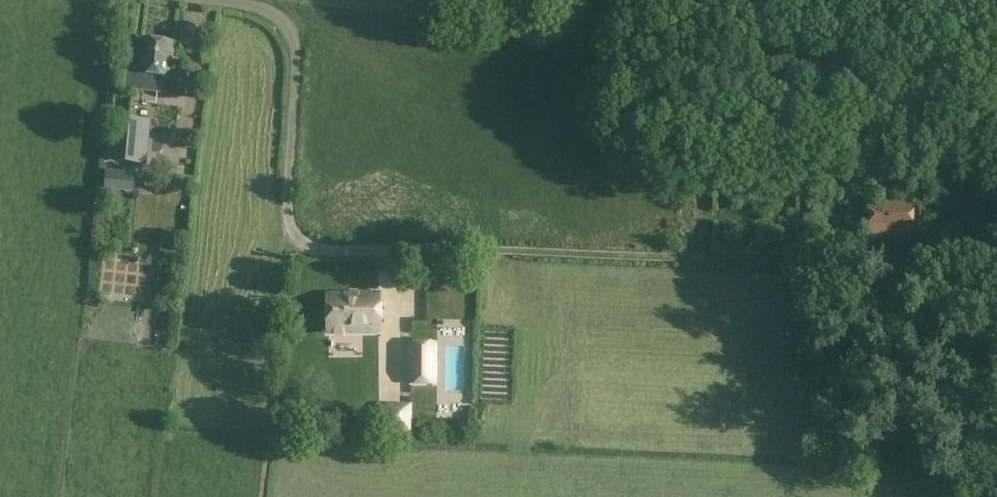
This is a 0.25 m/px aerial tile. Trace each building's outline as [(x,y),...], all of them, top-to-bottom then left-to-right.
[(142,40),(140,54),(130,53),(126,90),(159,94),(161,78),(169,79),(173,44),(142,40)] [(147,165),(151,121),(112,117),(108,161),(147,165)] [(136,174),(106,171),(105,189),(134,192),(136,174)] [(912,238),(912,201),(870,201),(870,238),(912,238)] [(329,334),(379,333),(379,295),(328,296),(329,334)] [(434,345),(409,345),(410,383),(435,383),(434,345)] [(411,408),(387,407),(386,431),(410,432),(411,408)]
